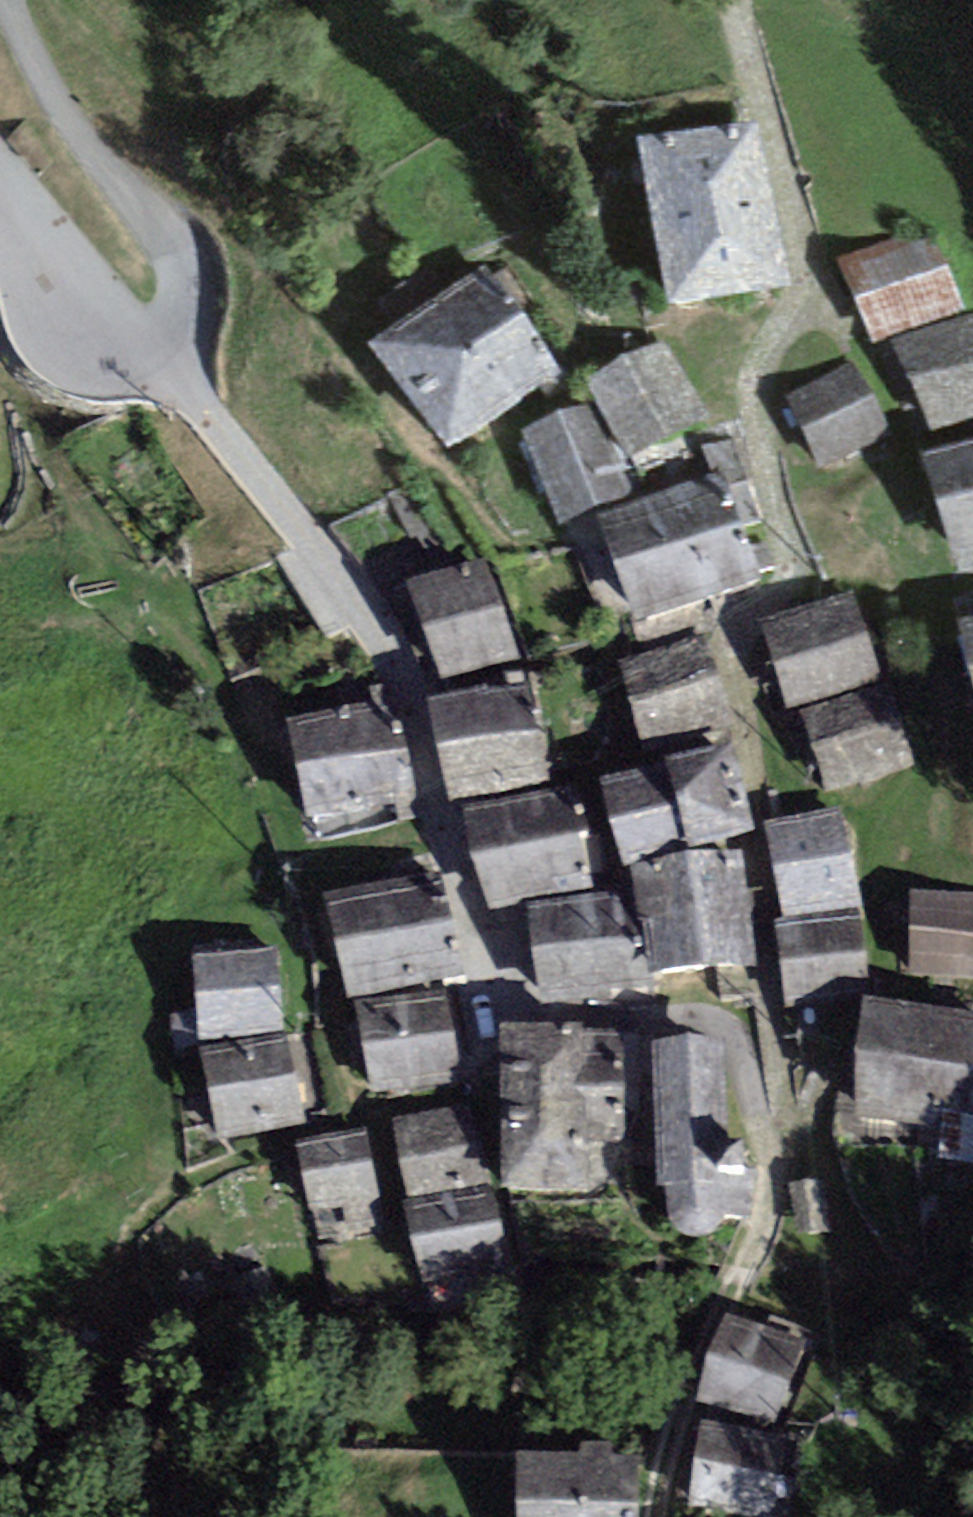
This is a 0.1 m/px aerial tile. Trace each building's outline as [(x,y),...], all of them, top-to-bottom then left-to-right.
[(761,120),(640,141),(669,306),(789,284),(761,120)] [(929,222),(837,258),(871,343),(962,308),(929,222)] [(566,370),(488,261),(370,344),(448,453),(566,370)] [(896,342),(932,431),(972,414),(972,310),(896,342)] [(708,416),(666,335),(583,378),(598,399),(623,460),(708,416)] [(853,363),(787,394),(818,461),(885,430),(853,363)] [(598,399),(519,431),(557,522),(636,490),(623,460),(598,399)] [(972,503),(972,444),(923,460),(941,514),(972,503)] [(615,565),(735,521),(716,470),(596,514),(615,565)] [(941,514),(960,575),(972,571),(972,503),(941,514)] [(735,521),(615,565),(637,625),(757,581),(735,521)] [(487,556),(408,582),(440,681),(519,656),(487,556)] [(851,589),(760,622),(791,707),(882,674),(851,589)] [(972,677),(972,620),(960,623),(972,677)] [(704,629),(615,656),(644,750),(732,723),(704,629)] [(885,679),(796,712),(828,795),(916,762),(885,679)] [(437,749),(538,724),(528,682),(488,692),(486,684),(425,698),(437,749)] [(295,769),(408,744),(397,695),(284,720),(295,769)] [(538,724),(437,749),(450,801),(551,777),(538,724)] [(734,743),(666,758),(687,842),(753,828),(734,743)] [(408,744),(295,769),(307,819),(419,793),(408,744)] [(687,842),(666,758),(600,775),(623,865),(689,848),(687,842)] [(474,859),(578,834),(566,785),(462,810),(474,859)] [(833,803),(763,820),(786,916),(856,899),(833,803)] [(578,834),(474,859),(486,910),(590,885),(578,834)] [(690,852),(703,964),(754,958),(743,850),(690,852)] [(703,964),(690,852),(630,865),(649,971),(703,964)] [(336,945),(449,920),(437,868),(325,894),(336,945)] [(909,891),(909,978),(972,978),(972,891),(909,891)] [(535,953),(638,940),(631,892),(529,905),(535,953)] [(858,914),(773,929),(787,1007),(872,992),(858,914)] [(449,920),(336,945),(348,998),(461,972),(449,920)] [(638,940),(535,953),(542,1002),(644,989),(638,940)] [(276,945),(191,952),(199,1038),(284,1030),(276,945)] [(444,987),(355,1002),(370,1094),(459,1079),(444,987)] [(972,1074),(972,1008),(865,995),(857,1061),(972,1074)] [(582,1022),(500,1022),(500,1189),(629,1188),(629,1142),(641,1141),(640,1030),(582,1031),(582,1022)] [(290,1034),(201,1048),(216,1140),(305,1126),(290,1034)] [(721,1037),(654,1038),(656,1183),(666,1180),(668,1210),(676,1227),(686,1233),(699,1236),(713,1233),(720,1224),(724,1216),(752,1216),(745,1137),(728,1138),(721,1037)] [(857,1061),(849,1131),(970,1145),(972,1116),(972,1074),(857,1061)] [(469,1104),(392,1118),(406,1191),(483,1177),(469,1104)] [(365,1126),(297,1140),(313,1214),(380,1199),(365,1126)] [(483,1177),(406,1191),(424,1281),(501,1267),(483,1177)] [(807,1337),(725,1315),(694,1399),(785,1417),(807,1337)] [(791,1428),(700,1418),(690,1506),(782,1516),(791,1428)] [(518,1452),(518,1516),(636,1516),(636,1452),(518,1452)]
